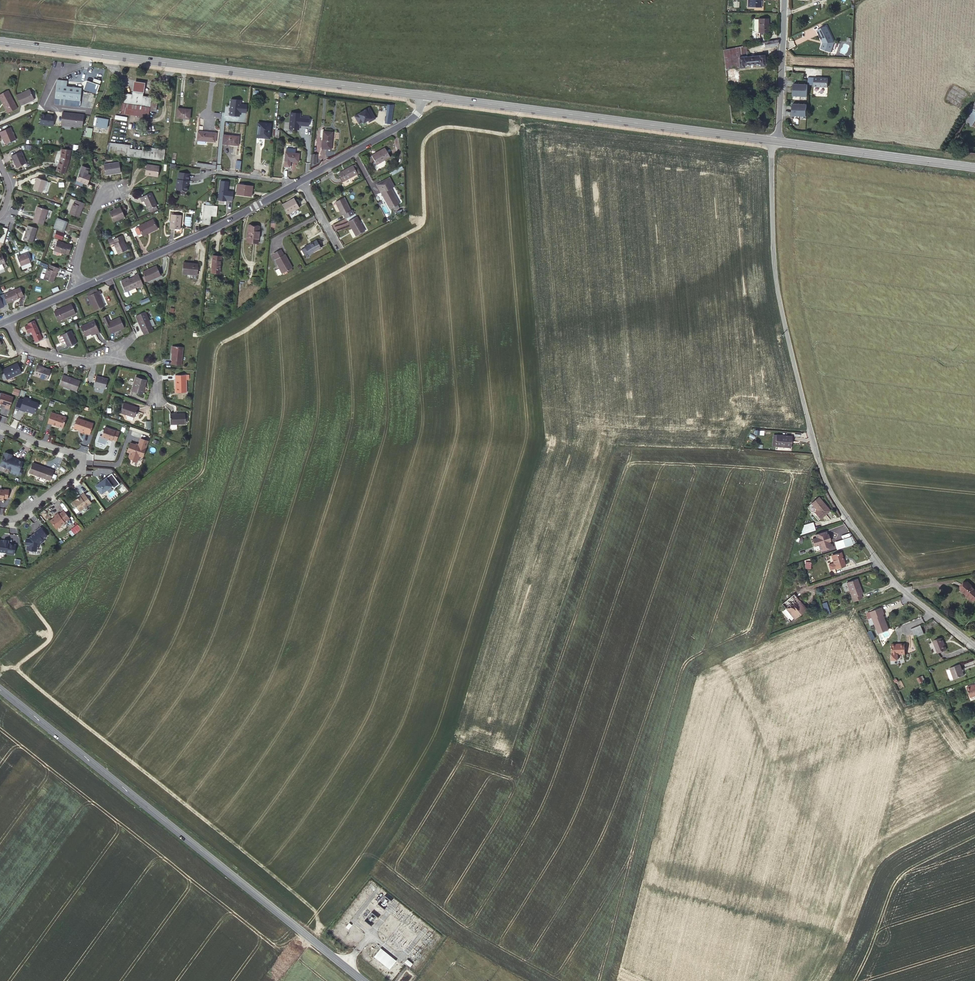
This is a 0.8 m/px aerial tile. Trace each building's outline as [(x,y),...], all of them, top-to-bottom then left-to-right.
[(769,19),(759,19),(759,33),(761,33),(768,33),(769,19)] [(822,39),(823,42),(821,48),(830,52),(834,42),(827,26),(817,30),(822,39)] [(765,48),(778,46),(779,40),(764,42),(765,48)] [(747,46),(723,49),(726,69),(740,67),(739,57),(748,56),(747,46)] [(760,66),(766,66),(765,55),(748,56),(739,57),(740,67),(740,68),(745,67),(745,65),(760,64),(760,66)] [(828,78),(814,77),(814,86),(827,87),(828,78)] [(67,82),(57,81),(55,99),(79,102),(81,89),(66,87),(67,82)] [(100,85),(86,81),(83,89),(97,94),(100,85)] [(145,83),(134,81),(133,91),(144,93),(145,83)] [(29,89),(15,95),(20,105),(34,100),(29,89)] [(0,94),(0,99),(8,113),(16,108),(7,91),(0,94)] [(132,96),(124,94),(121,113),(148,117),(149,110),(156,111),(157,102),(150,101),(151,98),(142,97),(142,94),(133,93),(132,96)] [(241,101),(231,100),(230,115),(239,116),(240,112),(246,113),(247,105),(241,104),(241,101)] [(963,121),(972,126),(974,121),(974,103),(974,106),(972,105),(963,121)] [(190,110),(178,108),(177,118),(189,119),(190,110)] [(375,119),(369,108),(355,116),(359,124),(362,122),(366,120),(368,121),(369,123),(375,119)] [(301,113),(290,112),(289,129),(299,130),(300,125),(308,126),(309,119),(301,118),(301,113)] [(54,115),(41,114),(40,124),(53,125),(54,115)] [(83,116),(62,114),(61,123),(71,124),(70,127),(82,128),(83,116)] [(108,120),(97,118),(95,125),(107,127),(108,120)] [(271,124),(258,123),(257,137),(270,138),(271,124)] [(2,136),(3,136),(4,139),(7,144),(16,140),(10,127),(0,132),(2,136)] [(216,133),(198,131),(197,140),(215,142),(216,133)] [(333,132),(323,131),(322,149),(331,150),(333,132)] [(239,136),(224,135),(223,144),(238,145),(239,136)] [(130,145),(110,143),(108,153),(163,160),(164,150),(143,147),(142,151),(129,149),(130,145)] [(385,148),(372,155),(377,164),(390,157),(385,148)] [(61,149),(61,157),(69,160),(70,150),(61,149)] [(21,151),(11,156),(16,167),(26,163),(21,151)] [(299,154),(286,152),(284,166),(290,167),(291,162),(298,162),(299,154)] [(69,160),(61,157),(56,171),(64,174),(69,160)] [(119,163),(104,165),(105,175),(121,172),(119,163)] [(147,164),(146,173),(150,174),(150,175),(158,176),(159,166),(147,164)] [(353,166),(339,174),(343,182),(357,174),(353,166)] [(80,172),(76,182),(83,185),(84,183),(87,185),(91,175),(80,172)] [(189,173),(179,172),(178,179),(177,179),(176,189),(187,191),(188,186),(187,185),(187,181),(188,182),(189,173)] [(37,178),(33,189),(42,192),(46,181),(37,178)] [(380,191),(385,200),(387,199),(392,208),(394,207),(398,205),(399,204),(391,189),(394,187),(390,180),(387,181),(386,179),(377,184),(380,190),(380,191)] [(228,191),(229,183),(220,182),(218,200),(226,201),(226,200),(232,200),(233,192),(228,191)] [(253,186),(238,184),(237,194),(251,196),(253,186)] [(144,201),(149,212),(158,209),(152,193),(140,197),(142,202),(144,201)] [(294,198),(283,204),(288,214),(299,208),(294,198)] [(343,214),(346,218),(354,214),(352,210),(350,211),(344,198),(336,202),(342,215),(343,214)] [(85,203),(76,200),(75,204),(73,203),(70,214),(78,217),(82,207),(84,207),(85,203)] [(211,220),(212,206),(204,205),(203,219),(211,220)] [(40,207),(35,222),(45,226),(50,211),(40,207)] [(122,211),(120,207),(109,212),(114,222),(125,217),(123,212),(122,211)] [(181,215),(171,214),(170,228),(180,229),(181,215)] [(357,217),(348,222),(356,236),(365,231),(357,217)] [(62,230),(66,221),(58,218),(54,227),(62,230)] [(153,220),(139,226),(139,227),(136,228),(135,230),(138,234),(139,235),(142,234),(143,235),(150,232),(150,233),(158,229),(153,220)] [(27,225),(24,234),(26,234),(24,240),(32,243),(37,229),(27,225)] [(260,227),(248,225),(247,242),(258,243),(260,227)] [(57,230),(54,237),(62,240),(64,233),(57,230)] [(114,244),(118,254),(127,250),(123,240),(124,239),(122,235),(113,239),(115,243),(114,244)] [(67,245),(57,241),(54,250),(60,252),(64,254),(64,253),(69,254),(72,245),(68,243),(67,245)] [(317,241),(305,247),(309,254),(321,248),(317,241)] [(27,253),(17,256),(21,266),(30,262),(27,253)] [(221,256),(213,255),(212,272),(219,273),(221,256)] [(285,255),(275,260),(282,273),(292,268),(285,255)] [(198,264),(184,263),(182,273),(197,275),(198,264)] [(58,272),(60,268),(50,265),(49,269),(48,268),(44,279),(53,282),(57,272),(58,272)] [(157,266),(142,272),(147,282),(161,275),(157,266)] [(144,286),(138,274),(133,276),(134,277),(122,282),(126,292),(124,293),(126,296),(127,297),(132,295),(130,290),(138,287),(139,288),(144,286)] [(4,294),(8,303),(19,298),(19,297),(16,289),(4,294)] [(95,293),(88,296),(95,310),(105,306),(100,295),(102,294),(100,290),(95,293)] [(147,295),(142,297),(143,300),(140,301),(142,304),(150,301),(147,295)] [(72,304),(54,311),(58,321),(76,313),(72,304)] [(143,331),(152,327),(145,312),(136,316),(142,332),(143,331)] [(110,322),(106,323),(111,333),(124,327),(120,317),(110,322)] [(43,339),(35,320),(28,323),(28,325),(25,326),(28,333),(31,332),(36,342),(43,339)] [(94,320),(81,326),(85,336),(91,334),(99,330),(94,320)] [(71,330),(62,334),(62,335),(65,341),(68,347),(77,343),(71,330)] [(173,346),(172,360),(182,361),(183,347),(173,346)] [(3,369),(7,378),(14,375),(14,376),(22,372),(17,363),(3,369)] [(51,370),(37,365),(34,375),(47,380),(51,370)] [(80,381),(63,375),(59,385),(77,391),(80,381)] [(189,375),(175,375),(176,393),(187,392),(186,379),(189,379),(189,375)] [(108,379),(96,376),(94,385),(105,388),(108,379)] [(146,380),(136,377),(132,390),(142,393),(146,380)] [(14,388),(12,394),(18,396),(20,390),(14,388)] [(1,394),(0,398),(0,404),(5,406),(5,408),(9,410),(13,398),(1,394)] [(31,400),(24,398),(20,410),(25,412),(25,410),(33,413),(34,413),(38,404),(30,401),(31,400)] [(128,415),(134,417),(135,417),(138,407),(124,402),(120,412),(128,415)] [(66,418),(51,413),(48,424),(56,426),(58,426),(59,427),(62,429),(66,418)] [(185,413),(170,414),(171,424),(185,424),(185,413)] [(93,424),(79,420),(78,423),(77,422),(75,424),(73,429),(81,431),(80,433),(85,435),(85,434),(89,435),(93,424)] [(119,433),(105,428),(101,438),(111,441),(112,440),(116,442),(119,433)] [(795,439),(778,438),(777,450),(794,451),(795,439)] [(130,444),(127,453),(130,454),(128,458),(129,459),(133,460),(132,462),(137,463),(139,457),(142,458),(148,442),(140,439),(138,446),(130,444)] [(4,454),(0,465),(0,466),(11,470),(10,473),(17,476),(22,463),(17,460),(11,458),(12,455),(6,453),(4,454)] [(53,471),(33,464),(29,474),(49,481),(53,471)] [(99,484),(95,486),(101,494),(113,486),(107,478),(101,482),(99,484)] [(0,490),(0,500),(3,501),(3,499),(7,499),(8,491),(4,490),(4,491),(0,490)] [(92,503),(85,494),(81,497),(80,498),(80,499),(79,499),(78,499),(73,503),(76,507),(77,508),(80,512),(92,503)] [(838,518),(827,505),(819,512),(825,518),(822,521),(827,528),(838,518)] [(56,518),(51,521),(57,529),(66,523),(65,522),(70,519),(65,511),(60,515),(59,514),(55,517),(56,518)] [(74,534),(82,529),(78,524),(70,529),(74,534)] [(28,545),(27,550),(37,552),(38,546),(41,544),(45,541),(43,540),(48,536),(42,528),(35,532),(36,533),(30,538),(30,539),(27,539),(26,545),(28,545)] [(851,536),(842,539),(845,547),(854,544),(851,536)] [(834,539),(822,543),(827,559),(841,554),(840,550),(837,551),(834,539)] [(0,541),(0,552),(7,553),(7,554),(14,555),(16,545),(8,544),(9,541),(4,540),(4,542),(0,541)] [(850,556),(861,553),(858,544),(848,548),(850,556)] [(848,561),(838,564),(842,578),(852,574),(848,561)] [(971,578),(966,587),(974,592),(974,581),(971,578)] [(868,590),(866,584),(856,588),(862,606),(871,603),(870,599),(871,599),(869,593),(868,594),(867,590),(868,590)] [(808,603),(803,595),(790,604),(794,609),(791,612),(796,619),(799,616),(802,621),(814,612),(811,607),(809,608),(807,605),(808,603)] [(889,613),(877,617),(883,636),(894,633),(891,625),(890,625),(890,624),(891,623),(890,620),(891,619),(889,613)] [(929,640),(925,630),(916,634),(918,643),(929,640)] [(947,655),(944,644),(935,647),(939,657),(947,655)] [(900,648),(894,647),(893,663),(899,663),(900,658),(907,658),(907,648),(903,648),(900,648)] [(960,678),(956,667),(945,671),(950,682),(960,678)] [(974,684),(966,688),(965,687),(961,688),(966,698),(974,693),(974,687),(974,684)] [(368,918),(366,920),(370,924),(379,914),(371,907),(365,915),(368,918)] [(380,949),(373,957),(389,969),(396,961),(380,949)]
